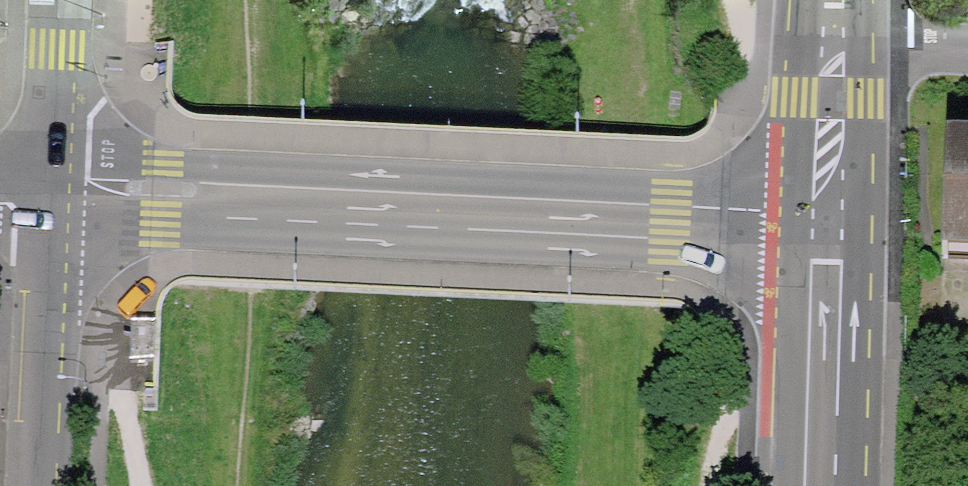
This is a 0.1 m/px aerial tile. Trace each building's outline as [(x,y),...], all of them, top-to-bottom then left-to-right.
[(934,150),(928,269),(967,271),(967,152),(934,150)] [(151,321),(132,321),(131,362),(151,362),(151,321)]
